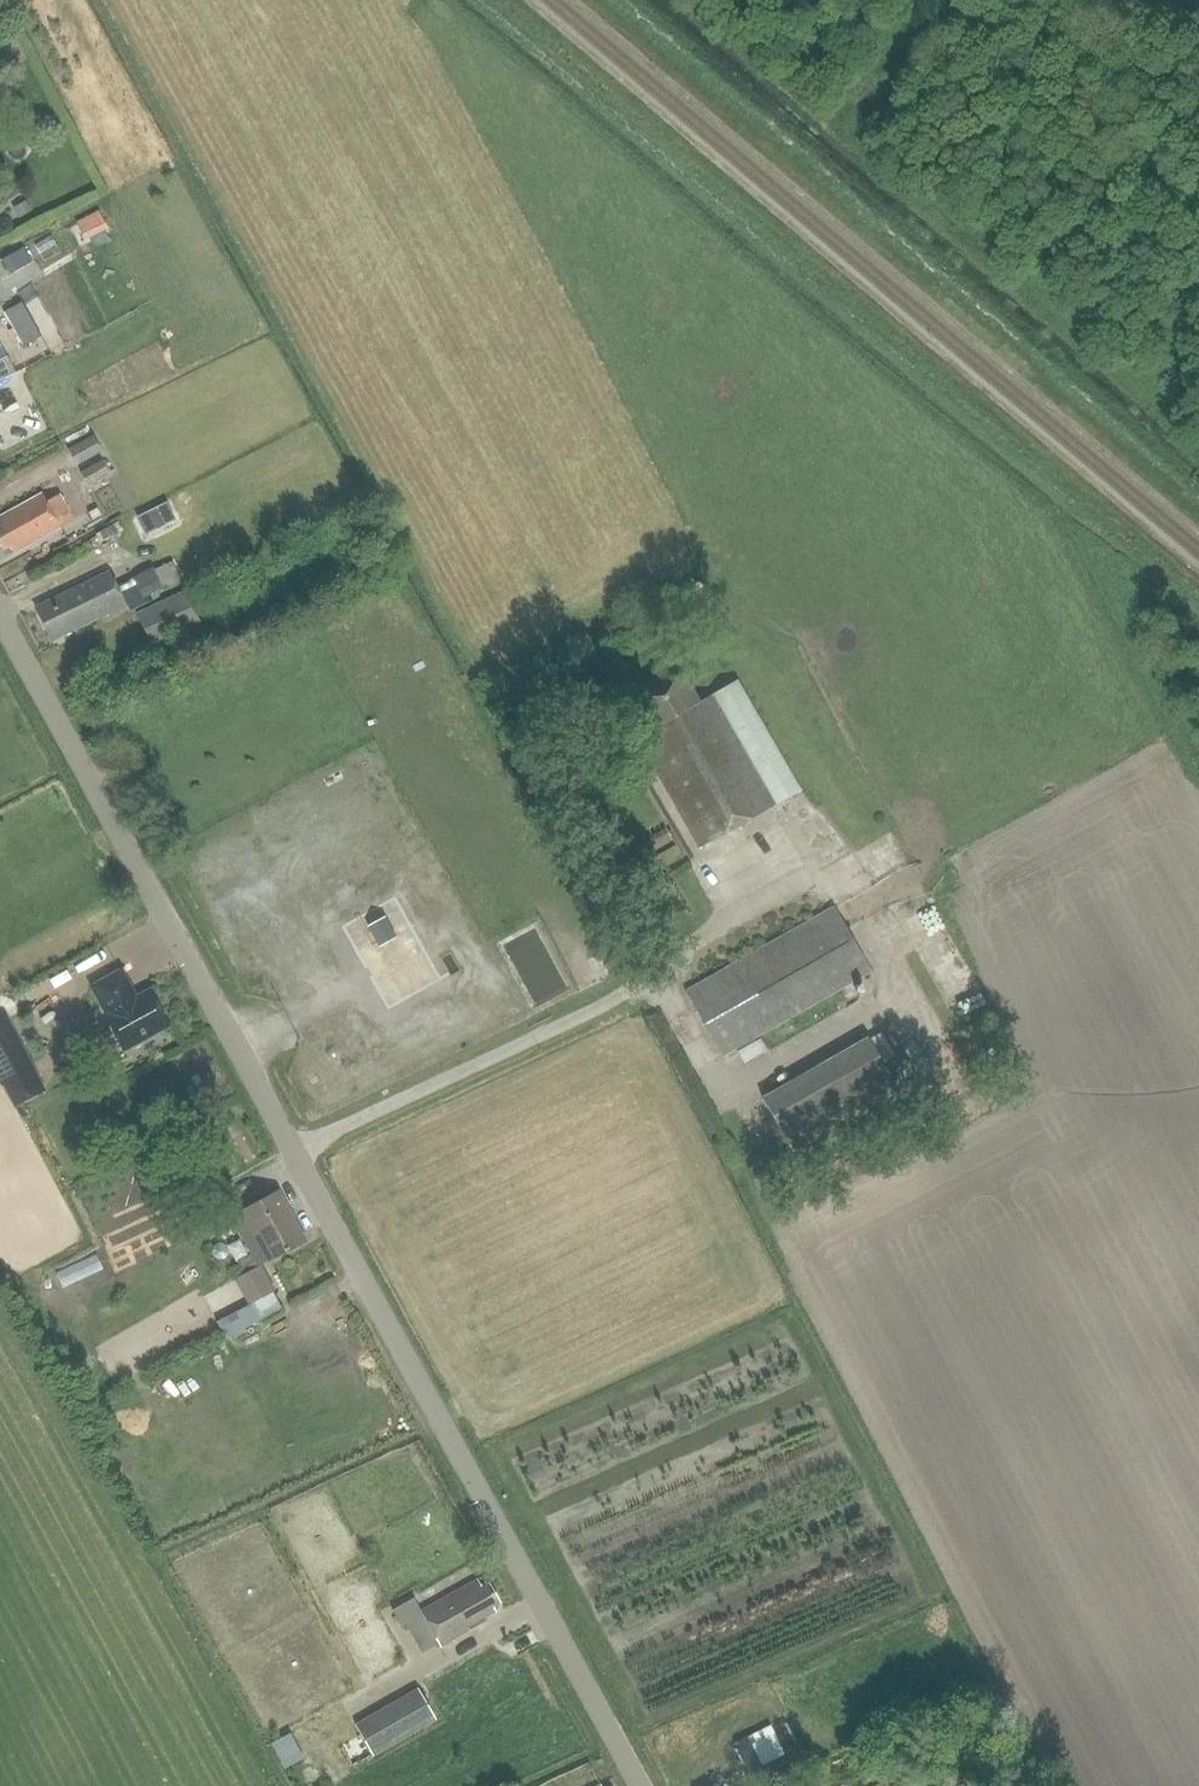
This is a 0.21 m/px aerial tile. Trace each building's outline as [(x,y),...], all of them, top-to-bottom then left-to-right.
[(26,201),(13,208),(19,218),(32,211),(26,201)] [(99,212),(77,223),(84,237),(107,226),(99,212)] [(23,247),(2,260),(11,274),(32,262),(23,247)] [(22,303),(4,313),(23,347),(41,336),(22,303)] [(13,372),(6,359),(0,362),(0,378),(13,372)] [(95,435),(68,449),(77,465),(103,451),(95,435)] [(103,460),(83,472),(90,485),(111,473),(103,460)] [(74,518),(64,498),(52,505),(48,497),(0,523),(0,526),(2,530),(0,532),(0,541),(7,555),(14,551),(17,558),(67,531),(63,524),(74,518)] [(167,503),(137,518),(146,535),(176,520),(167,503)] [(96,508),(88,512),(92,520),(100,516),(96,508)] [(177,577),(171,564),(153,572),(152,570),(135,578),(135,580),(117,589),(109,572),(36,608),(53,641),(127,604),(130,610),(156,598),(153,592),(161,588),(160,586),(164,584),(169,593),(180,588),(175,578),(177,577)] [(154,648),(202,624),(186,593),(139,616),(154,648)] [(700,850),(801,792),(737,682),(699,703),(685,677),(635,706),(651,734),(642,739),(659,770),(658,776),(700,850)] [(675,846),(657,856),(663,867),(681,856),(675,846)] [(834,906),(685,991),(723,1057),(844,988),(849,996),(856,992),(852,984),(872,972),(834,906)] [(383,918),(369,925),(379,943),(393,935),(383,918)] [(134,1001),(127,989),(130,988),(121,973),(93,988),(108,1016),(105,1018),(123,1051),(168,1026),(149,993),(134,1001)] [(34,1076),(1,1014),(0,1015),(0,1094),(34,1076)] [(876,1054),(771,1113),(793,1153),(898,1093),(881,1063),(876,1054)] [(306,1238),(302,1229),(282,1192),(245,1211),(269,1258),(306,1238)] [(96,1255),(56,1274),(63,1288),(103,1269),(96,1255)] [(260,1264),(233,1279),(248,1305),(275,1290),(260,1264)] [(477,1578),(420,1610),(423,1615),(441,1646),(486,1620),(485,1618),(495,1613),(492,1608),(499,1604),(488,1584),(482,1588),(477,1578)] [(413,1599),(393,1611),(402,1626),(403,1627),(422,1615),(420,1611),(413,1599)] [(373,1756),(436,1720),(418,1688),(355,1724),(373,1756)] [(770,1726),(734,1744),(748,1773),(784,1755),(770,1726)] [(288,1734),(271,1743),(286,1769),(303,1759),(288,1734)]
